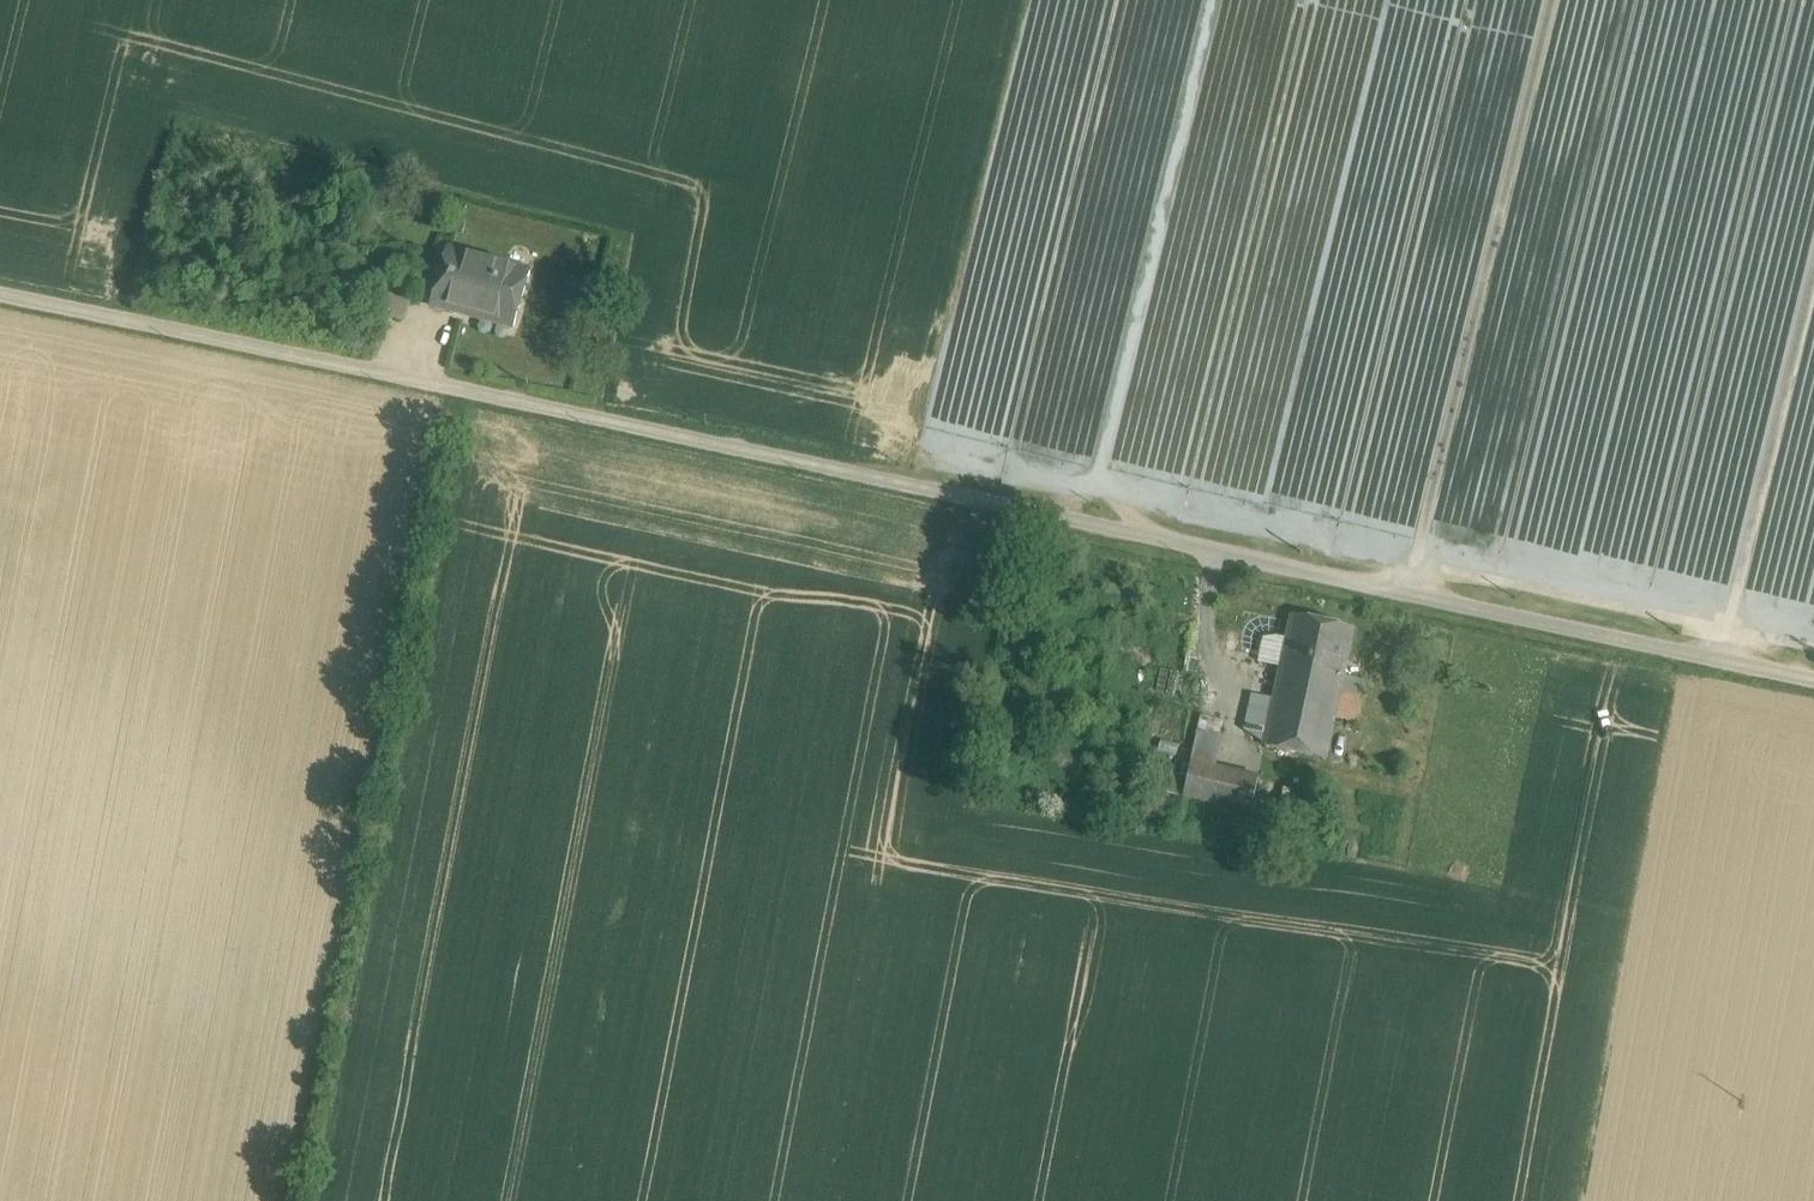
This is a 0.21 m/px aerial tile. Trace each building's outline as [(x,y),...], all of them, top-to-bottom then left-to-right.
[(530,272),(447,250),(431,305),(514,327),(530,272)] [(1354,629),(1293,615),(1282,663),(1343,676),(1344,676),(1354,629)] [(1343,676),(1282,663),(1265,746),(1345,763),(1362,680),(1344,676),(1343,676)] [(1259,777),(1191,762),(1183,798),(1251,813),(1259,777)]
